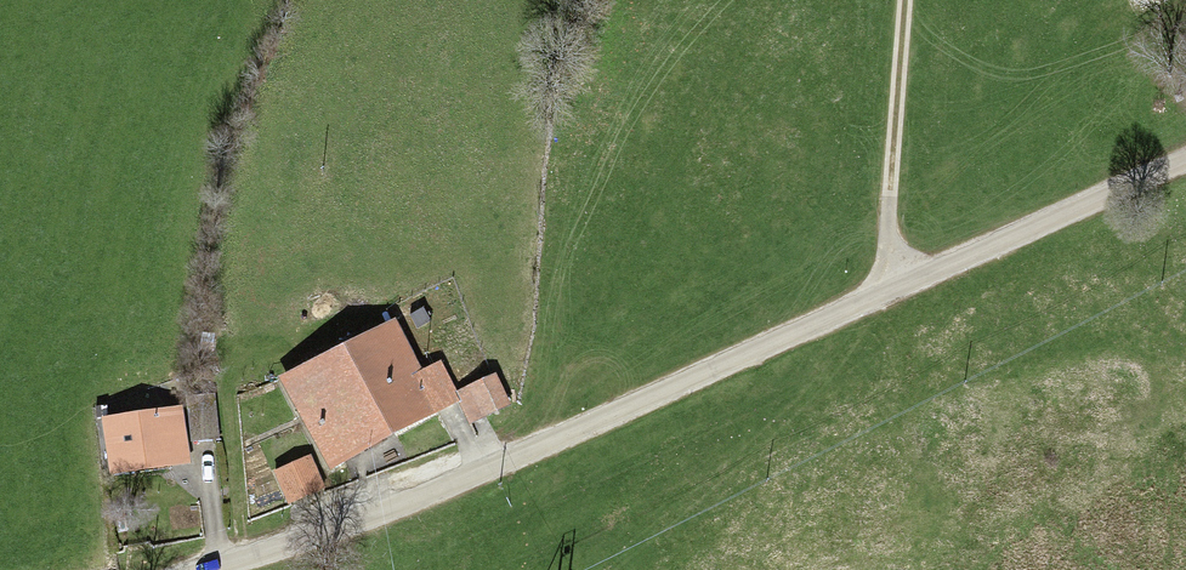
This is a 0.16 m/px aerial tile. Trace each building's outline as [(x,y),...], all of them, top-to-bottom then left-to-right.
[(390,330),(276,388),(321,478),(455,410),(437,374),(417,384),(390,330)] [(458,399),(471,428),(511,410),(497,381),(458,399)] [(194,447),(216,444),(211,404),(189,407),(194,447)] [(164,419),(97,428),(104,485),(171,477),(164,419)] [(307,466),(273,481),(285,509),(319,494),(307,466)]
